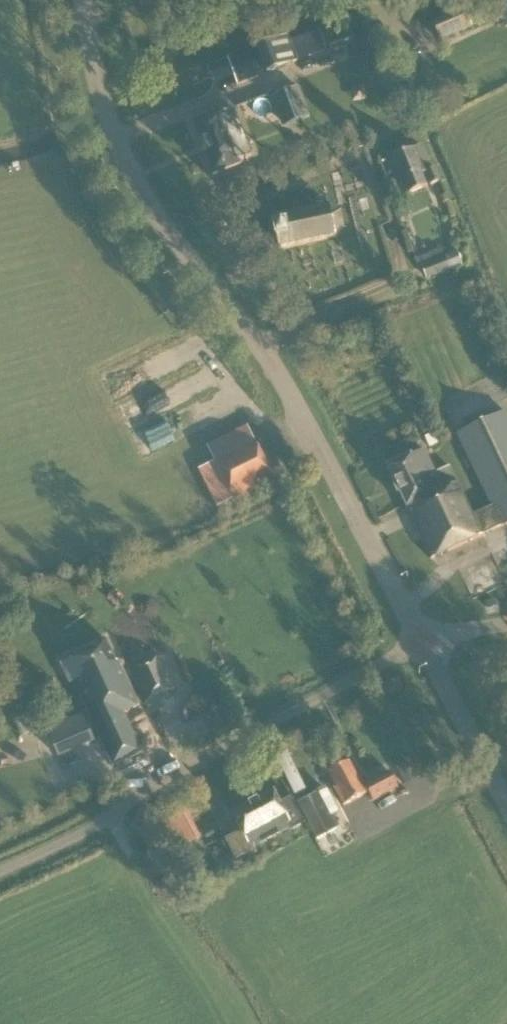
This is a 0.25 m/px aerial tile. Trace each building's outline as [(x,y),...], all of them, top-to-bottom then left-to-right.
[(432,26),(440,43),(471,29),(464,12),(432,26)] [(353,40),(349,29),(326,37),(330,48),(353,40)] [(297,63),(287,38),(228,60),(237,85),(297,63)] [(299,89),(276,97),(286,126),(309,118),(299,89)] [(233,109),(193,124),(214,175),(240,165),(239,162),(252,156),(233,109)] [(357,139),(348,144),(353,154),(362,149),(357,139)] [(300,162),(309,158),(303,143),(293,147),(300,162)] [(393,158),(408,196),(427,189),(422,176),(426,174),(431,186),(441,183),(436,170),(432,172),(422,147),(393,158)] [(277,242),(277,241),(279,251),(335,240),(337,238),(343,230),(344,228),(342,218),(341,216),(332,210),(329,210),(273,221),(275,230),(277,242)] [(421,264),(427,279),(464,265),(459,250),(421,264)] [(432,562),(506,526),(506,417),(505,413),(458,436),(492,508),(473,517),(450,469),(436,475),(425,452),(412,458),(411,457),(387,468),(395,484),(393,485),(398,495),(400,494),(432,562)] [(420,427),(424,435),(431,432),(427,424),(420,427)] [(256,444),(248,428),(208,448),(215,463),(199,471),(217,508),(233,500),(234,501),(275,481),(257,444),(256,444)] [(429,448),(438,445),(433,435),(425,438),(429,448)] [(67,663),(62,665),(70,685),(73,684),(112,768),(143,754),(125,715),(140,708),(119,662),(116,661),(107,641),(66,660),(67,663)] [(160,658),(132,671),(146,702),(174,689),(160,658)] [(94,739),(83,716),(46,732),(57,756),(94,739)] [(335,790),(343,807),(368,794),(372,803),(398,789),(390,773),(365,787),(360,777),(357,779),(349,763),(329,774),(337,789),(335,790)] [(404,785),(416,779),(408,764),(396,770),(404,785)] [(309,792),(293,800),(304,822),(322,814),(309,792)] [(275,793),(252,805),(271,838),(291,828),(293,831),(306,825),(304,822),(293,800),(292,798),(280,804),(275,793)] [(252,848),(271,838),(252,805),(232,815),(241,833),(225,841),(236,862),(254,853),(252,848)] [(164,826),(177,851),(200,839),(187,814),(164,826)]
